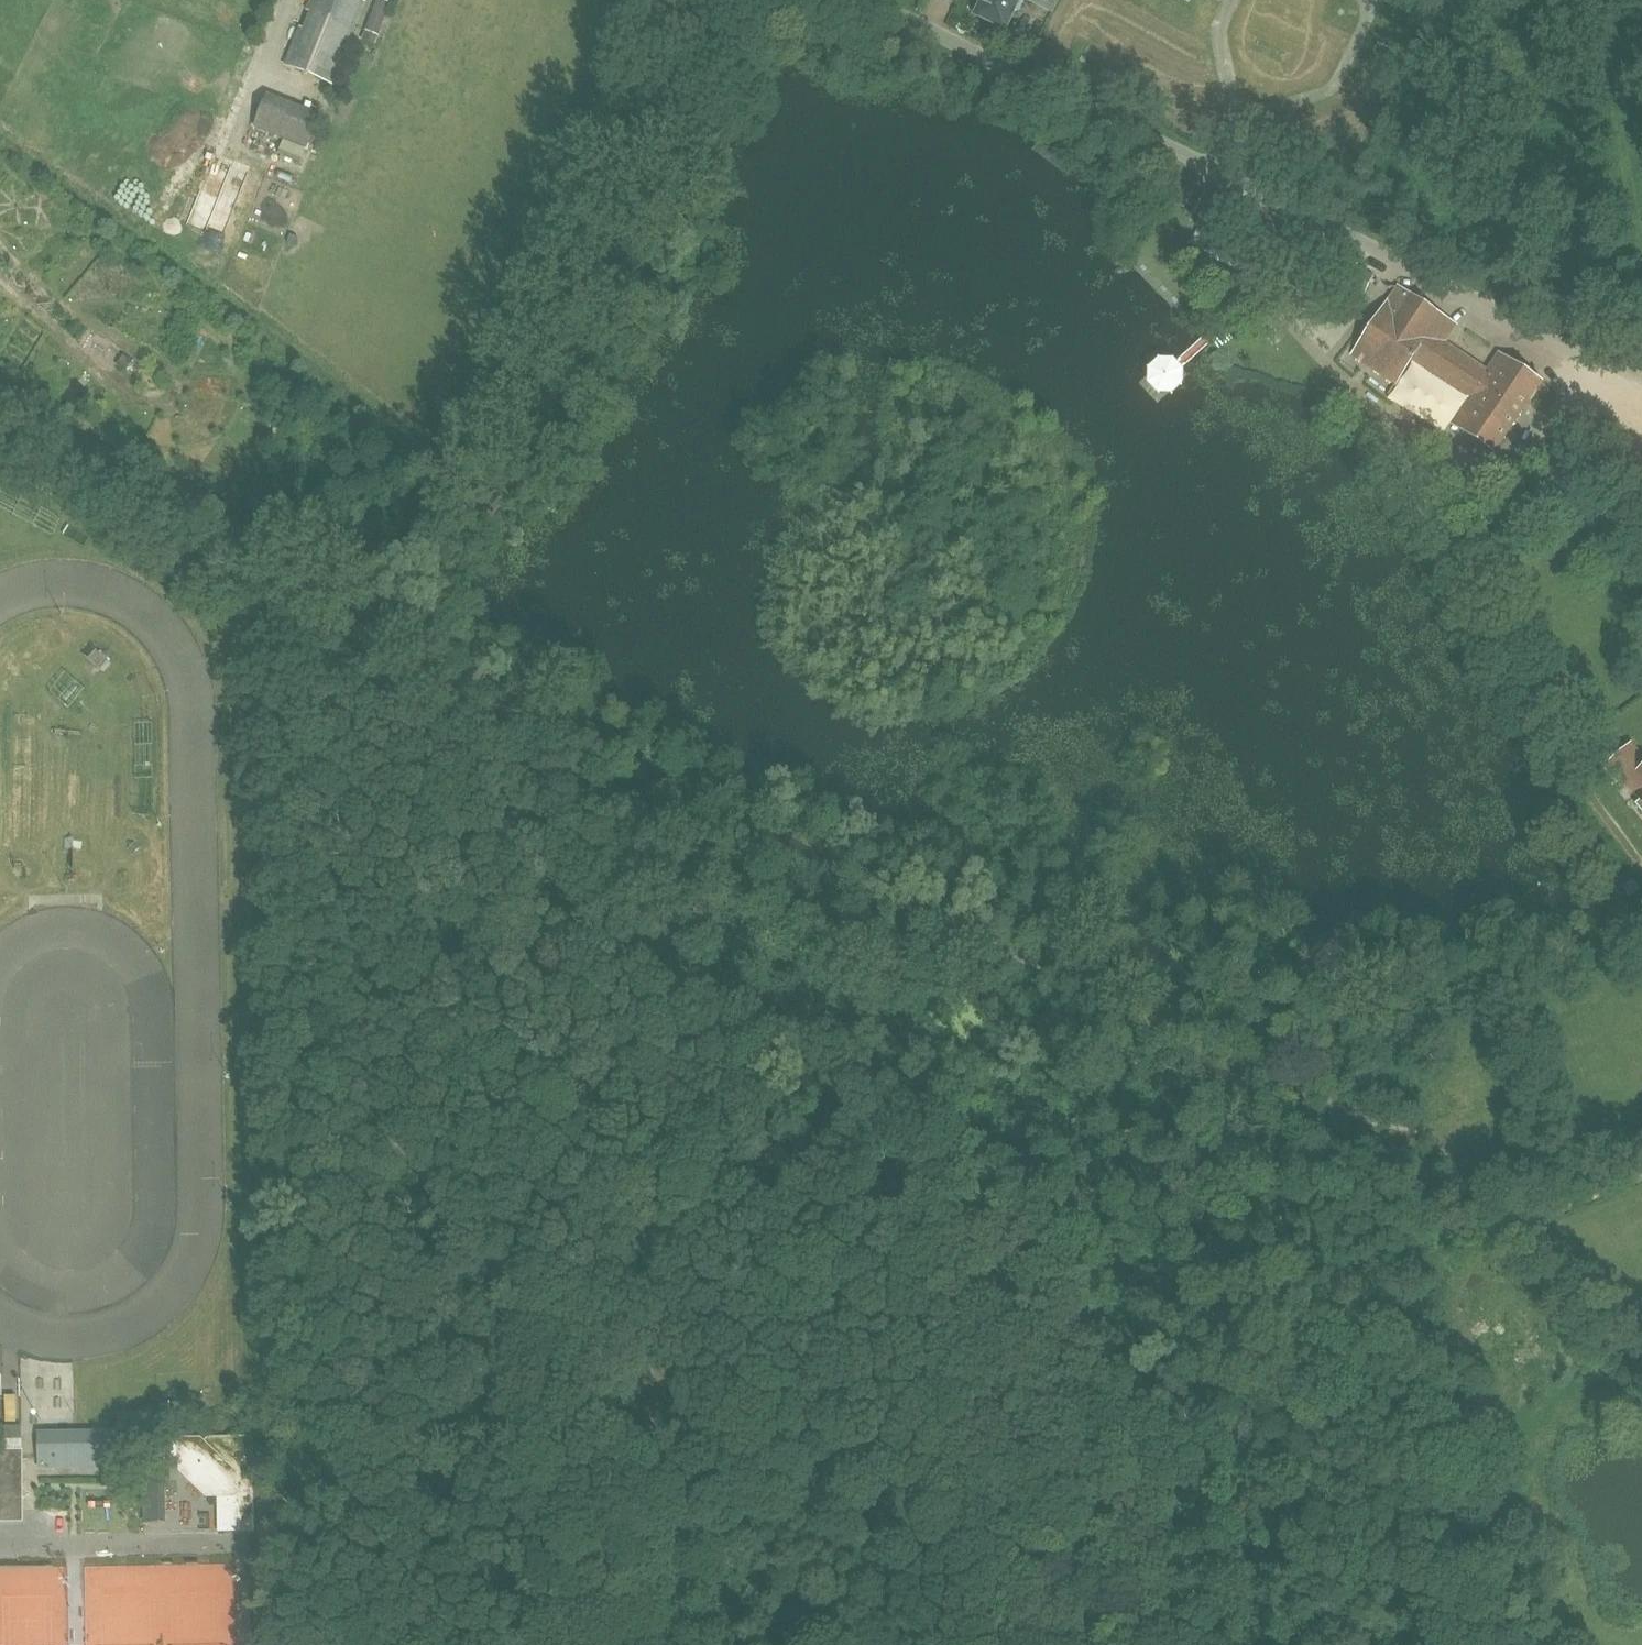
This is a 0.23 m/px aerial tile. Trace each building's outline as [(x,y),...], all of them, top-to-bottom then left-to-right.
[(358,0),(312,0),(308,11),(311,12),(304,29),(301,28),(286,66),(332,84),(364,2),(358,0)] [(1024,0),(984,0),(977,16),(1006,29),(1015,10),(1019,12),(1024,0)] [(1053,12),(1058,0),(1028,0),(1053,12)] [(372,7),(363,29),(375,34),(383,12),(372,7)] [(1380,43),(1375,54),(1388,60),(1393,49),(1380,43)] [(307,148),(316,124),(265,104),(256,127),(307,148)] [(301,162),(307,148),(284,139),(279,154),(301,162)] [(1133,223),(1138,230),(1144,227),(1139,219),(1133,223)] [(1488,371),(1445,343),(1456,326),(1397,287),(1360,343),(1352,356),(1394,385),(1411,360),(1470,398),(1453,424),(1493,451),(1539,381),(1499,354),(1488,371)] [(124,357),(118,366),(126,372),(132,362),(124,357)] [(1632,744),(1610,762),(1637,794),(1636,795),(1641,802),(1641,757),(1632,744)] [(143,1467),(142,1422),(142,1412),(119,1413),(119,1432),(75,1432),(39,1433),(40,1468),(143,1467)] [(21,1450),(21,1426),(0,1426),(0,1450),(21,1450)] [(220,1532),(256,1532),(253,1437),(208,1437),(205,1441),(201,1437),(159,1438),(160,1458),(182,1458),(182,1470),(208,1495),(218,1495),(220,1532)] [(0,1451),(0,1521),(23,1521),(22,1451),(21,1451),(0,1451)]
